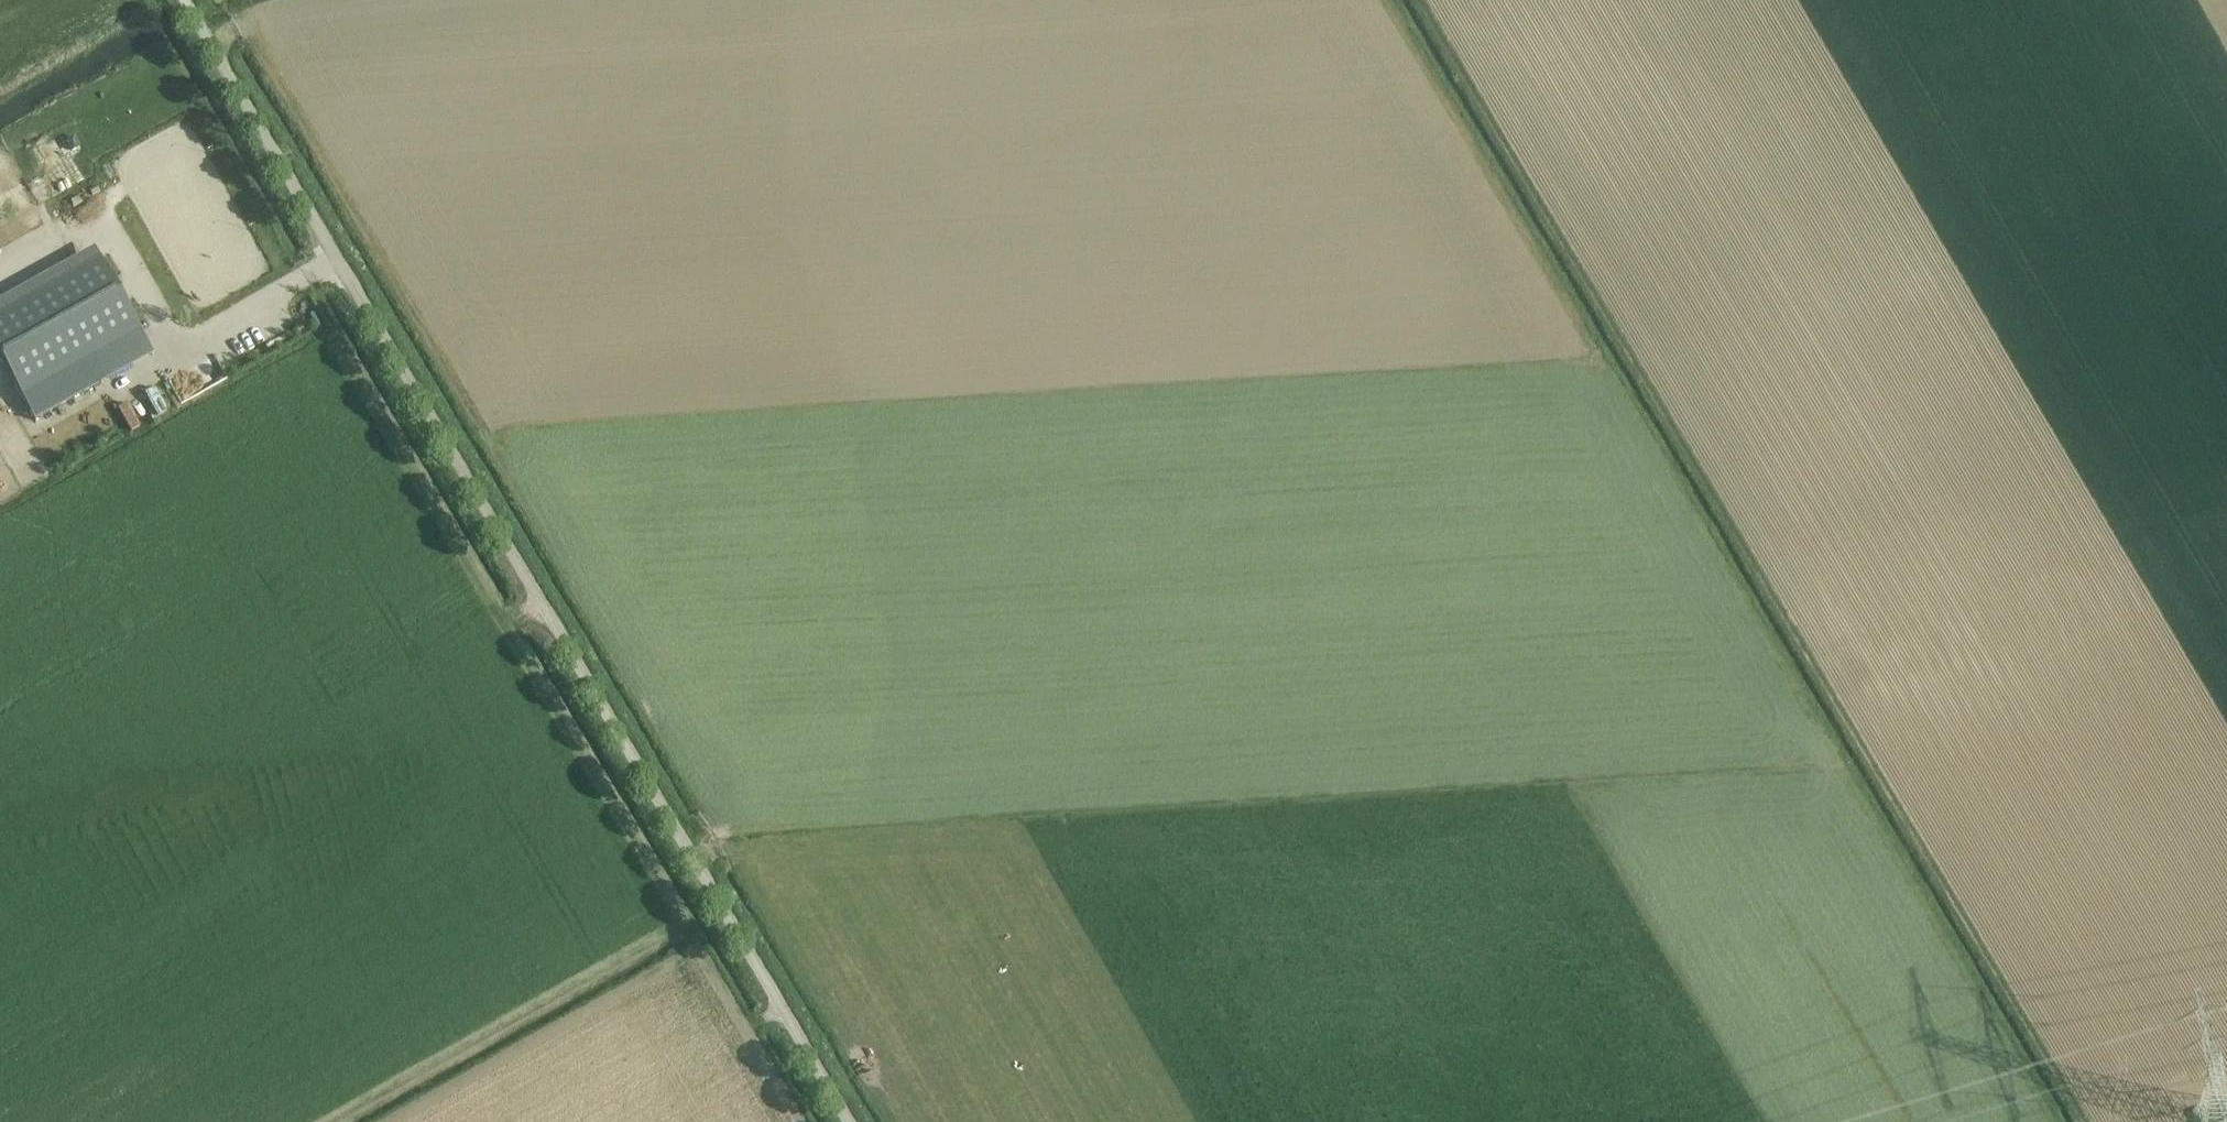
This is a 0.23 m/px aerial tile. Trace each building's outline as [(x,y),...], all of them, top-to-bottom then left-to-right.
[(100,260),(94,249),(0,301),(0,316),(100,260)] [(0,316),(0,360),(21,398),(34,421),(100,383),(87,360),(140,331),(100,260),(0,316)] [(140,331),(87,360),(100,383),(153,354),(140,331)]
